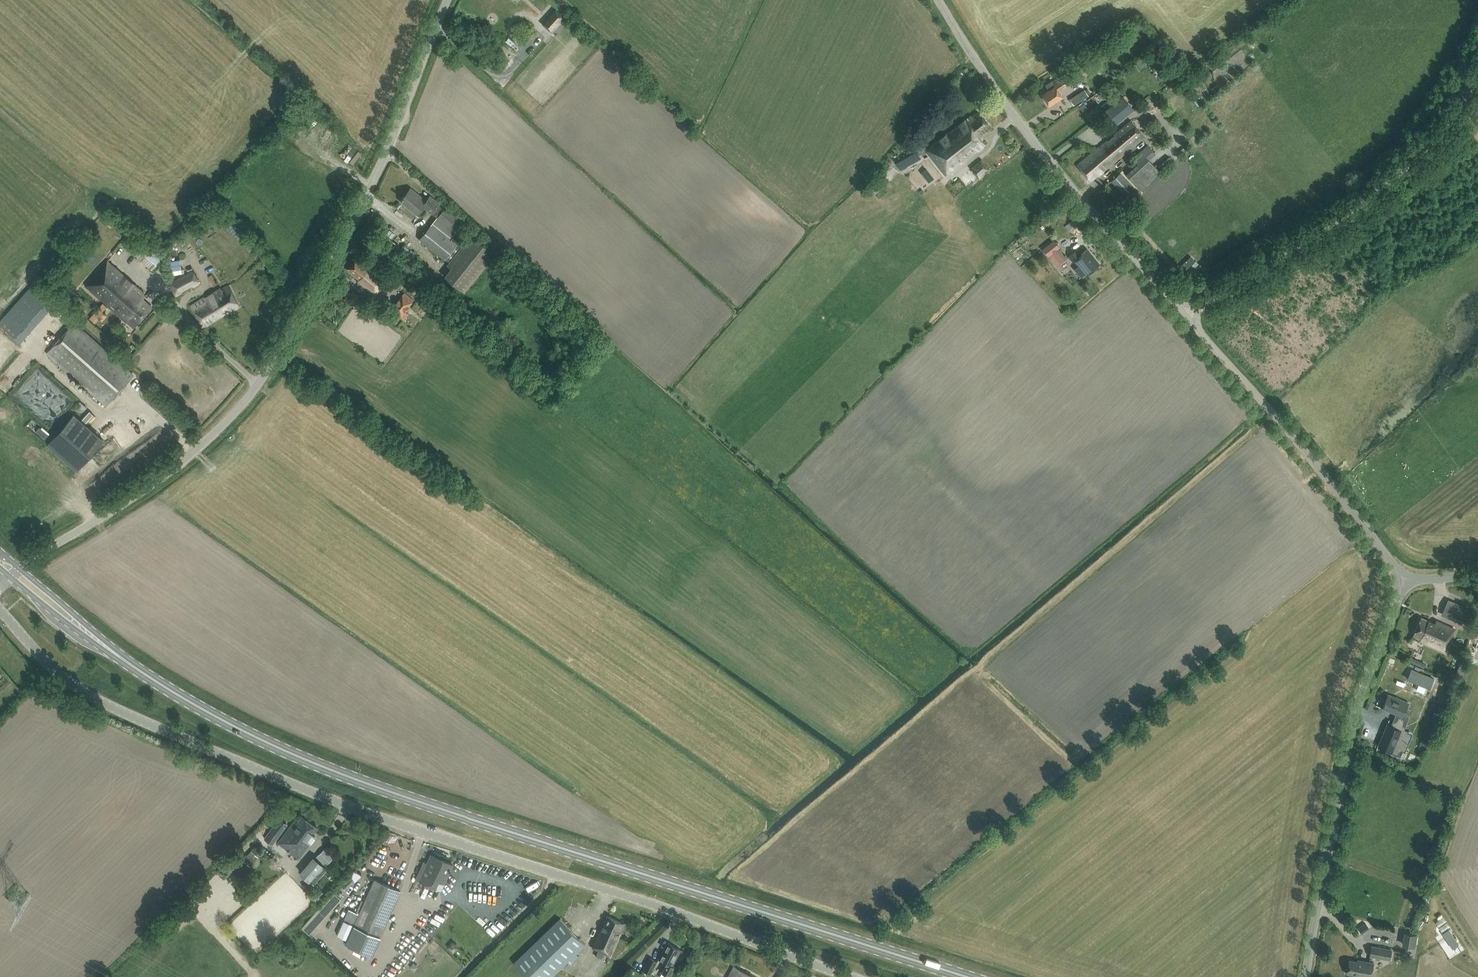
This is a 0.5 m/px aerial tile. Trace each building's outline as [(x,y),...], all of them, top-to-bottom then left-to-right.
[(551,32),(566,16),(556,7),(542,23),(551,32)] [(1063,75),(1054,82),(1052,79),(1045,84),(1049,89),(1042,93),(1050,104),(1063,96),(1059,91),(1069,84),(1063,75)] [(1084,89),(1070,98),(1074,104),(1088,95),(1084,89)] [(1115,123),(1133,109),(1123,94),(1104,110),(1115,123)] [(992,127),(979,110),(972,116),(971,114),(926,149),(946,174),(985,144),(980,136),(992,127)] [(1131,120),(1078,164),(1091,180),(1144,135),(1131,120)] [(1133,157),(1135,158),(1138,162),(1127,174),(1123,169),(1111,180),(1131,202),(1143,191),(1140,189),(1160,171),(1148,157),(1154,152),(1148,145),(1133,157)] [(927,186),(942,175),(921,146),(900,160),(924,194),(930,190),(940,204),(947,199),(941,192),(938,194),(935,190),(932,192),(927,186)] [(982,159),(971,168),(978,177),(989,168),(982,159)] [(1160,183),(1155,188),(1160,192),(1164,187),(1160,183)] [(400,200),(417,214),(424,205),(437,216),(420,239),(445,259),(448,262),(446,264),(451,268),(444,274),(465,291),(496,252),(472,232),(461,246),(457,243),(451,238),(468,217),(449,203),(449,202),(441,195),(438,201),(431,195),(427,200),(411,187),(400,200)] [(392,223),(386,234),(391,237),(397,226),(392,223)] [(131,233),(121,243),(153,272),(167,255),(148,238),(143,243),(131,233)] [(1060,247),(1054,239),(1043,248),(1057,265),(1066,258),(1058,248),(1060,247)] [(1077,248),(1068,255),(1073,261),(1075,259),(1086,272),(1086,273),(1099,263),(1087,249),(1087,248),(1081,253),(1077,249),(1077,248)] [(358,256),(348,269),(359,278),(358,280),(375,294),(388,278),(366,259),(364,261),(358,256)] [(85,285),(134,328),(152,307),(141,298),(144,294),(107,261),(85,285)] [(193,287),(199,284),(192,271),(173,281),(179,292),(192,285),(193,287)] [(1077,279),(1080,284),(1087,280),(1083,275),(1077,279)] [(511,281),(501,292),(506,296),(516,285),(511,281)] [(30,286),(0,321),(0,326),(20,343),(53,305),(30,286)] [(202,326),(239,305),(228,286),(223,289),(224,291),(222,292),(220,289),(191,305),(202,326)] [(353,289),(347,298),(354,303),(360,295),(353,289)] [(404,293),(391,310),(400,317),(414,300),(404,293)] [(133,375),(73,322),(46,353),(106,406),(133,375)] [(142,374),(135,381),(139,384),(145,377),(142,374)] [(76,470),(102,440),(72,414),(46,444),(76,470)] [(1467,608),(1447,600),(1441,613),(1461,622),(1467,608)] [(1412,636),(1445,651),(1455,629),(1436,620),(1435,623),(1421,616),(1412,636)] [(1468,662),(1460,658),(1453,674),(1461,678),(1468,662)] [(1433,677),(1411,668),(1407,678),(1429,687),(1433,677)] [(1396,713),(1393,720),(1405,725),(1409,715),(1404,714),(1409,702),(1395,696),(1395,695),(1390,693),(1390,694),(1388,693),(1382,707),(1396,713)] [(1378,745),(1390,750),(1389,752),(1400,756),(1402,751),(1404,752),(1412,733),(1403,729),(1405,725),(1393,720),(1391,726),(1387,724),(1378,745)] [(312,834),(317,827),(302,816),(297,822),(294,821),(278,843),(299,858),(315,836),(312,834)] [(279,818),(264,838),(272,844),(287,825),(279,818)] [(424,862),(416,879),(440,890),(452,865),(431,855),(427,863),(424,862)] [(313,857),(299,873),(313,885),(327,869),(313,857)] [(363,879),(373,878),(370,867),(361,868),(363,879)] [(350,877),(341,885),(346,891),(355,882),(350,877)] [(344,944),(367,954),(371,956),(376,945),(400,891),(374,879),(371,885),(358,914),(348,909),(343,920),(353,925),(350,933),(348,938),(344,944)] [(349,890),(357,894),(359,889),(352,886),(349,890)] [(524,899),(535,896),(533,889),(522,892),(524,899)] [(607,915),(593,946),(611,954),(619,938),(619,937),(622,932),(620,931),(624,922),(607,915)] [(514,962),(529,976),(550,976),(567,961),(570,963),(579,955),(576,952),(585,943),(560,917),(514,962)] [(510,927),(517,921),(513,918),(507,924),(510,927)] [(306,923),(310,929),(314,926),(310,920),(306,923)] [(324,922),(321,925),(327,931),(330,927),(324,922)] [(1458,943),(1449,929),(1444,932),(1453,947),(1458,943)] [(1406,933),(1404,944),(1414,946),(1416,934),(1406,933)] [(483,942),(492,949),(496,944),(486,937),(483,942)] [(672,965),(681,948),(668,942),(659,958),(667,962),(663,971),(671,975),(675,966),(672,965)] [(1370,955),(1389,959),(1391,949),(1371,946),(1370,955)] [(650,957),(643,969),(650,973),(657,960),(650,957)] [(1346,972),(1370,976),(1373,962),(1358,958),(1357,960),(1349,959),(1346,972)] [(728,976),(754,976),(734,966),(728,976)]
